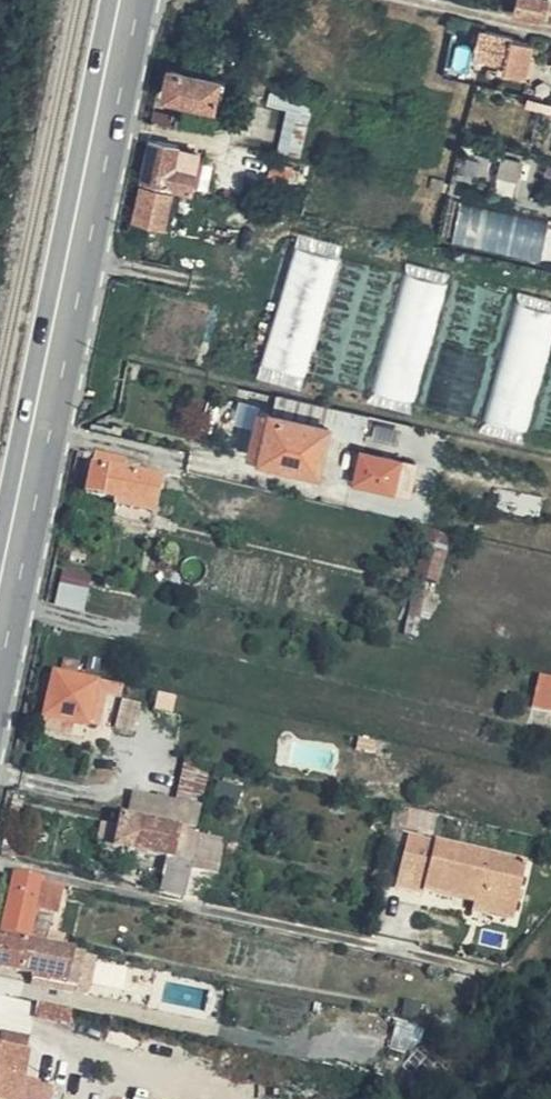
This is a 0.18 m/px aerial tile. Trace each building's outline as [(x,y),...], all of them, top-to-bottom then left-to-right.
[(512,10),(539,15),(542,0),(514,0),(512,10)] [(467,56),(502,63),(508,35),(509,34),(473,26),(467,56)] [(508,35),(502,63),(494,72),(520,77),(528,40),(508,35)] [(213,99),(223,64),(167,51),(159,87),(213,99)] [(298,155),(308,111),(288,106),(277,150),(298,155)] [(148,125),(140,166),(188,176),(192,157),(177,153),(181,133),(148,125)] [(498,161),(496,195),(515,195),(517,162),(498,161)] [(164,183),(132,177),(126,206),(157,212),(164,183)] [(463,200),(453,245),(542,266),(550,220),(550,219),(463,200)] [(328,394),(271,381),(265,398),(251,394),(246,415),(249,416),(261,419),(253,445),(310,458),(321,420),(328,394)] [(242,443),(253,445),(261,419),(249,416),(242,443)] [(118,438),(86,432),(75,482),(107,489),(106,494),(148,502),(157,463),(121,455),(124,440),(118,438)] [(350,489),(394,498),(401,460),(357,452),(350,489)] [(398,492),(409,494),(414,466),(403,464),(398,492)] [(106,494),(103,510),(144,518),(148,502),(106,494)] [(418,576),(439,580),(445,545),(423,542),(418,576)] [(56,605),(84,609),(89,572),(61,568),(56,605)] [(532,656),(529,674),(550,678),(550,661),(532,656)] [(85,715),(95,673),(55,664),(46,706),(85,715)] [(550,683),(550,678),(529,674),(527,691),(548,695),(550,683)] [(205,752),(181,744),(169,787),(130,779),(124,800),(188,814),(205,752)] [(193,847),(200,820),(124,803),(116,834),(169,846),(166,856),(178,861),(174,884),(184,886),(193,847)] [(222,825),(200,820),(193,847),(215,852),(222,825)] [(398,871),(476,891),(489,895),(493,878),(519,885),(527,851),(409,824),(398,871)] [(28,935),(35,900),(55,904),(62,878),(12,864),(0,924),(0,929),(28,935)] [(489,895),(476,891),(474,899),(513,907),(519,885),(493,878),(489,895)] [(26,963),(66,971),(71,944),(28,935),(0,929),(0,958),(26,963)] [(82,946),(71,944),(66,971),(65,976),(76,978),(82,946)] [(66,971),(26,963),(24,973),(64,980),(65,976),(66,971)] [(63,1002),(29,995),(27,1007),(61,1013),(63,1002)] [(11,1097),(16,1073),(23,1029),(0,1025),(0,1095),(11,1097)] [(16,1073),(11,1097),(23,1098),(28,1098),(32,1076),(16,1073)] [(32,1076),(28,1098),(43,1098),(47,1078),(32,1076)]
